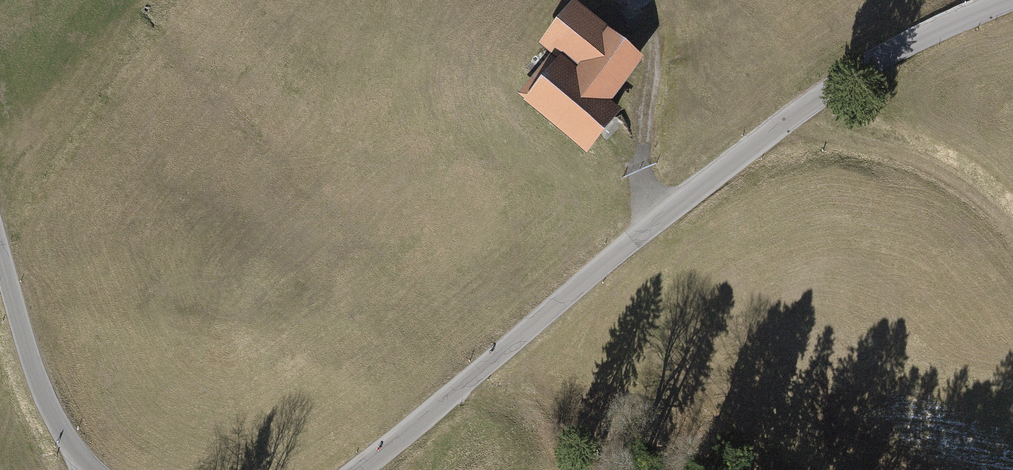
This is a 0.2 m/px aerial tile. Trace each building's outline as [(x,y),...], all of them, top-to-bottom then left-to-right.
[(534,51),(549,62),(515,106),(579,154),(610,114),(600,106),(634,61),(600,35),(602,32),(568,6),(534,51)]
